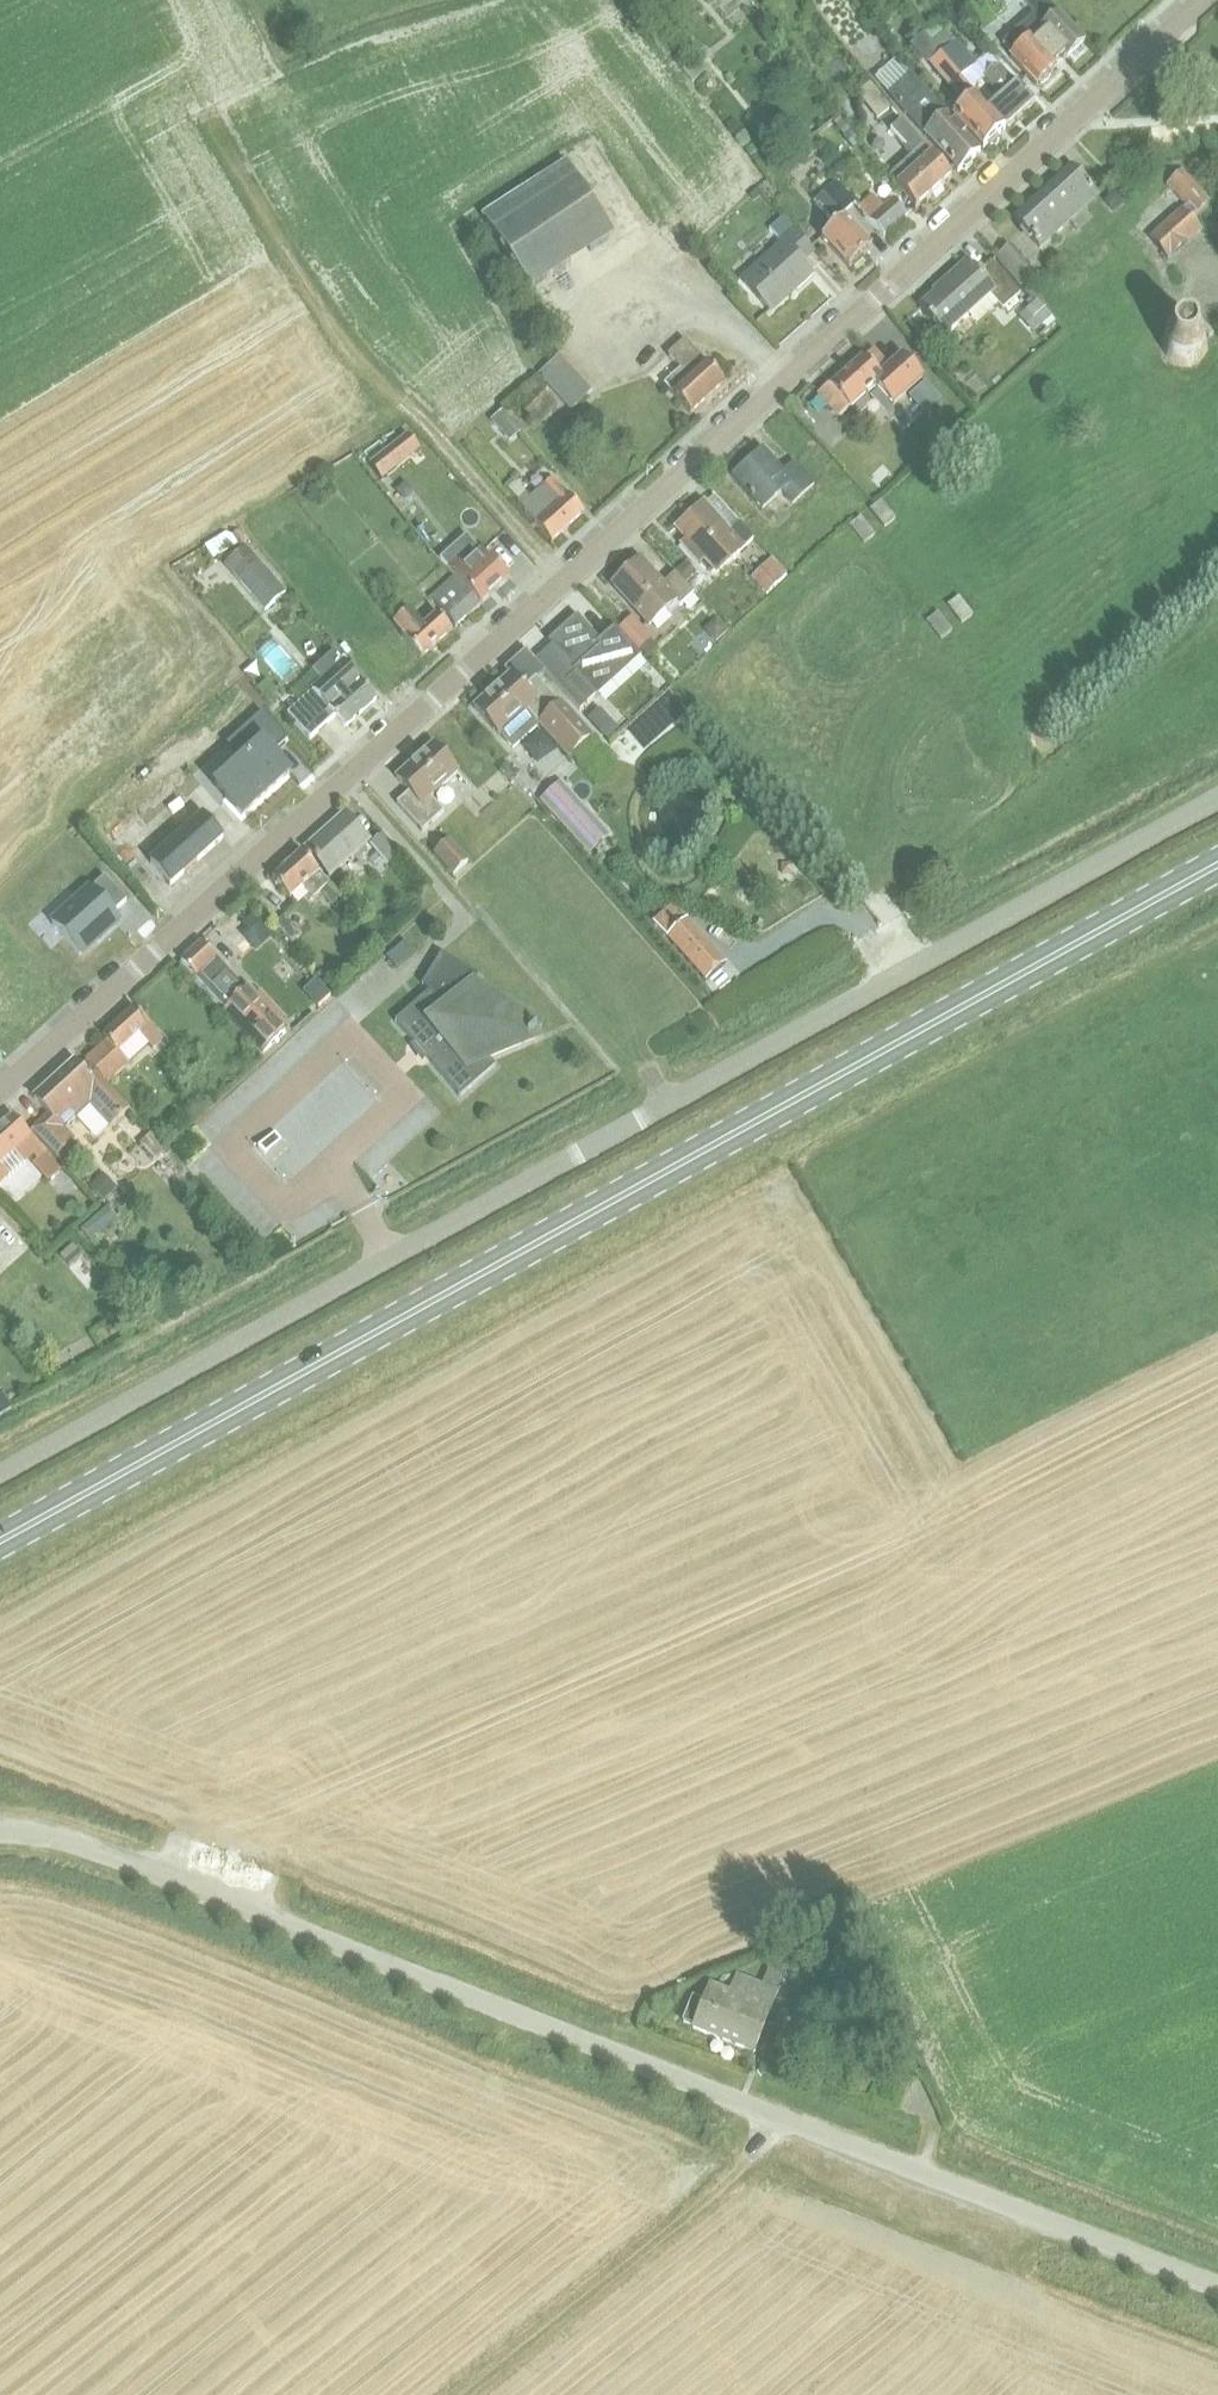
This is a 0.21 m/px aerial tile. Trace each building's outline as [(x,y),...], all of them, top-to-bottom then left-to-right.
[(1009,60),(1036,88),(1038,86),(1038,87),(1044,85),(1050,80),(1052,75),(1051,74),(1057,68),(1055,66),(1063,59),(1065,61),(1084,44),(1044,0),(1018,0),(1034,18),(1002,46),(1012,57),(1009,60)] [(955,44),(939,57),(959,81),(975,68),(955,44)] [(959,81),(939,57),(928,66),(959,103),(963,100),(966,104),(951,118),(981,151),(985,148),(988,150),(996,144),(996,138),(1004,131),(998,125),(988,113),(987,113),(973,97),(959,81)] [(998,125),(1004,131),(1032,105),(997,67),(992,73),(990,71),(981,79),(1001,100),(988,113),(998,125)] [(969,163),(978,154),(909,78),(889,97),(925,136),(923,138),(956,174),(960,171),(964,173),(970,167),(969,163)] [(890,110),(870,84),(856,94),(876,120),(890,110)] [(843,136),(849,131),(845,125),(838,117),(832,122),(838,130),(843,136)] [(950,180),(912,138),(899,123),(890,132),(906,149),(905,150),(911,158),(887,180),(915,212),(950,180)] [(842,138),(852,149),(859,143),(849,132),(842,138)] [(529,293),(548,280),(612,239),(565,165),(481,219),(529,293)] [(1117,188),(1125,181),(1115,170),(1107,178),(1117,188)] [(1097,199),(1092,193),(1072,171),(1044,195),(1070,224),(1097,199)] [(861,259),(871,250),(841,216),(854,205),(834,186),(813,204),(831,224),(832,223),(836,227),(821,240),(848,270),(851,268),(853,270),(863,261),(861,259)] [(1113,194),(1104,202),(1113,212),(1122,204),(1113,194)] [(1070,224),(1044,195),(1015,222),(1041,250),(1070,224)] [(875,204),(871,208),(862,217),(883,240),(906,219),(891,203),(882,211),(875,204)] [(782,248),(742,285),(768,313),(795,289),(793,287),(801,280),(807,274),(800,266),(811,256),(790,232),(779,221),(767,232),(778,243),(782,248)] [(1023,286),(1031,280),(1034,278),(1009,249),(998,258),(1023,286)] [(978,275),(969,265),(920,309),(945,337),(990,297),(1003,312),(1019,296),(991,264),(978,275)] [(1170,329),(1165,335),(1162,343),(1162,351),(1165,359),(1171,365),(1178,368),(1186,369),(1194,367),(1201,363),(1206,357),(1208,350),(1209,343),(1206,335),(1201,329),(1194,325),(1186,324),(1178,325),(1170,329)] [(689,416),(723,385),(684,343),(668,359),(679,373),(663,389),(689,416)] [(892,406),(921,380),(901,359),(883,375),(880,370),(885,366),(873,353),(863,362),(862,361),(831,389),(828,387),(817,397),(829,411),(830,410),(839,419),(849,410),(850,411),(874,387),(892,406)] [(570,413),(592,394),(558,358),(537,377),(570,413)] [(923,382),(910,394),(924,409),(937,397),(923,382)] [(501,412),(489,422),(498,433),(510,423),(501,412)] [(388,451),(369,467),(382,482),(401,467),(388,451)] [(813,487),(793,465),(782,475),(762,452),(732,479),(762,511),(781,494),(792,506),(813,487)] [(551,542),(582,514),(552,482),(530,502),(526,498),(517,506),(551,542)] [(882,501),(869,510),(884,530),(896,521),(882,501)] [(742,551),(753,542),(736,523),(727,531),(730,534),(728,536),(702,507),(676,530),(687,542),(681,548),(696,564),(702,558),(713,572),(730,556),(731,558),(741,550),(742,551)] [(740,512),(733,518),(740,526),(747,520),(740,512)] [(861,518),(848,527),(862,547),(875,538),(861,518)] [(457,561),(446,572),(453,579),(478,607),(508,579),(491,561),(488,563),(481,555),(465,538),(449,552),(457,561)] [(247,551),(226,568),(237,581),(264,612),(285,594),(247,551)] [(765,594),(785,576),(772,561),(752,579),(765,594)] [(692,596),(674,576),(661,588),(639,563),(613,587),(647,627),(674,603),(679,608),(692,596)] [(686,563),(675,574),(684,584),(695,573),(686,563)] [(478,607),(453,579),(428,601),(454,629),(478,607)] [(960,598),(947,607),(961,627),(974,618),(960,598)] [(392,627),(402,638),(421,659),(450,632),(435,616),(421,629),(407,614),(392,627)] [(939,614),(926,623),(940,643),(953,634),(939,614)] [(552,648),(534,663),(542,672),(576,710),(584,703),(593,695),(589,691),(633,651),(615,631),(614,632),(616,634),(603,646),(577,618),(548,644),(552,648)] [(632,618),(618,632),(637,654),(652,640),(632,618)] [(715,620),(707,627),(707,636),(714,644),(727,633),(715,620)] [(311,692),(286,714),(308,739),(334,717),(344,729),(376,701),(359,683),(360,682),(344,664),(335,653),(312,672),(321,683),(311,692)] [(592,738),(567,711),(562,704),(560,706),(536,679),(523,690),(510,676),(473,709),(499,737),(500,736),(512,750),(539,726),(569,759),(592,738)] [(266,685),(256,694),(265,704),(275,694),(266,685)] [(599,711),(587,722),(597,732),(608,722),(599,711)] [(241,763),(215,788),(241,817),(289,773),(273,756),(287,743),(261,714),(238,735),(254,752),(241,763)] [(458,774),(433,746),(396,780),(408,794),(396,805),(421,833),(443,813),(430,799),(458,774)] [(328,879),(369,842),(344,815),(304,851),(328,879)] [(150,865),(169,887),(223,839),(203,817),(150,865)] [(386,865),(397,855),(381,836),(370,846),(386,865)] [(468,863),(449,842),(435,855),(453,876),(468,863)] [(332,907),(340,899),(300,855),(272,881),(289,900),(301,888),(312,900),(319,894),(332,907)] [(788,864),(778,866),(779,876),(790,874),(788,864)] [(104,879),(51,927),(79,957),(119,920),(113,914),(126,903),(104,879)] [(672,905),(652,923),(703,983),(724,965),(672,905)] [(291,944),(300,936),(283,918),(274,926),(291,944)] [(263,924),(245,941),(255,952),(274,935),(263,924)] [(396,970),(414,954),(405,943),(387,959),(396,970)] [(201,945),(181,964),(223,1010),(222,1012),(263,1056),(289,1032),(282,1025),(286,1021),(260,993),(256,996),(248,987),(244,991),(201,945)] [(428,993),(395,1023),(421,1053),(460,1098),(495,1068),(488,1059),(534,1039),(534,1038),(531,1039),(529,1035),(537,1031),(530,1027),(532,1023),(534,1024),(535,1023),(472,984),(479,979),(440,955),(422,986),(428,993)] [(151,1051),(160,1042),(146,1027),(147,1026),(133,1010),(102,1038),(106,1043),(85,1062),(86,1064),(106,1084),(147,1046),(151,1051)] [(106,1084),(86,1064),(78,1071),(72,1065),(34,1099),(53,1121),(36,1136),(56,1157),(64,1150),(73,1141),(62,1128),(88,1104),(110,1127),(128,1110),(107,1087),(105,1085),(106,1084)] [(30,1153),(37,1160),(32,1165),(48,1183),(60,1172),(44,1154),(43,1155),(11,1120),(0,1130),(0,1181),(30,1153)] [(149,1134),(137,1145),(152,1160),(164,1149),(149,1134)] [(64,1150),(56,1157),(65,1167),(73,1159),(64,1150)] [(105,1209),(79,1233),(89,1244),(115,1220),(105,1209)] [(72,1248),(60,1259),(70,1270),(82,1259),(72,1248)] [(0,1394),(0,1417),(12,1410),(1,1394),(0,1394)] [(781,1981),(766,1975),(761,1989),(736,1979),(729,1997),(708,1989),(702,2004),(692,2000),(682,2025),(753,2054),(780,1986),(779,1986),(781,1981)]
